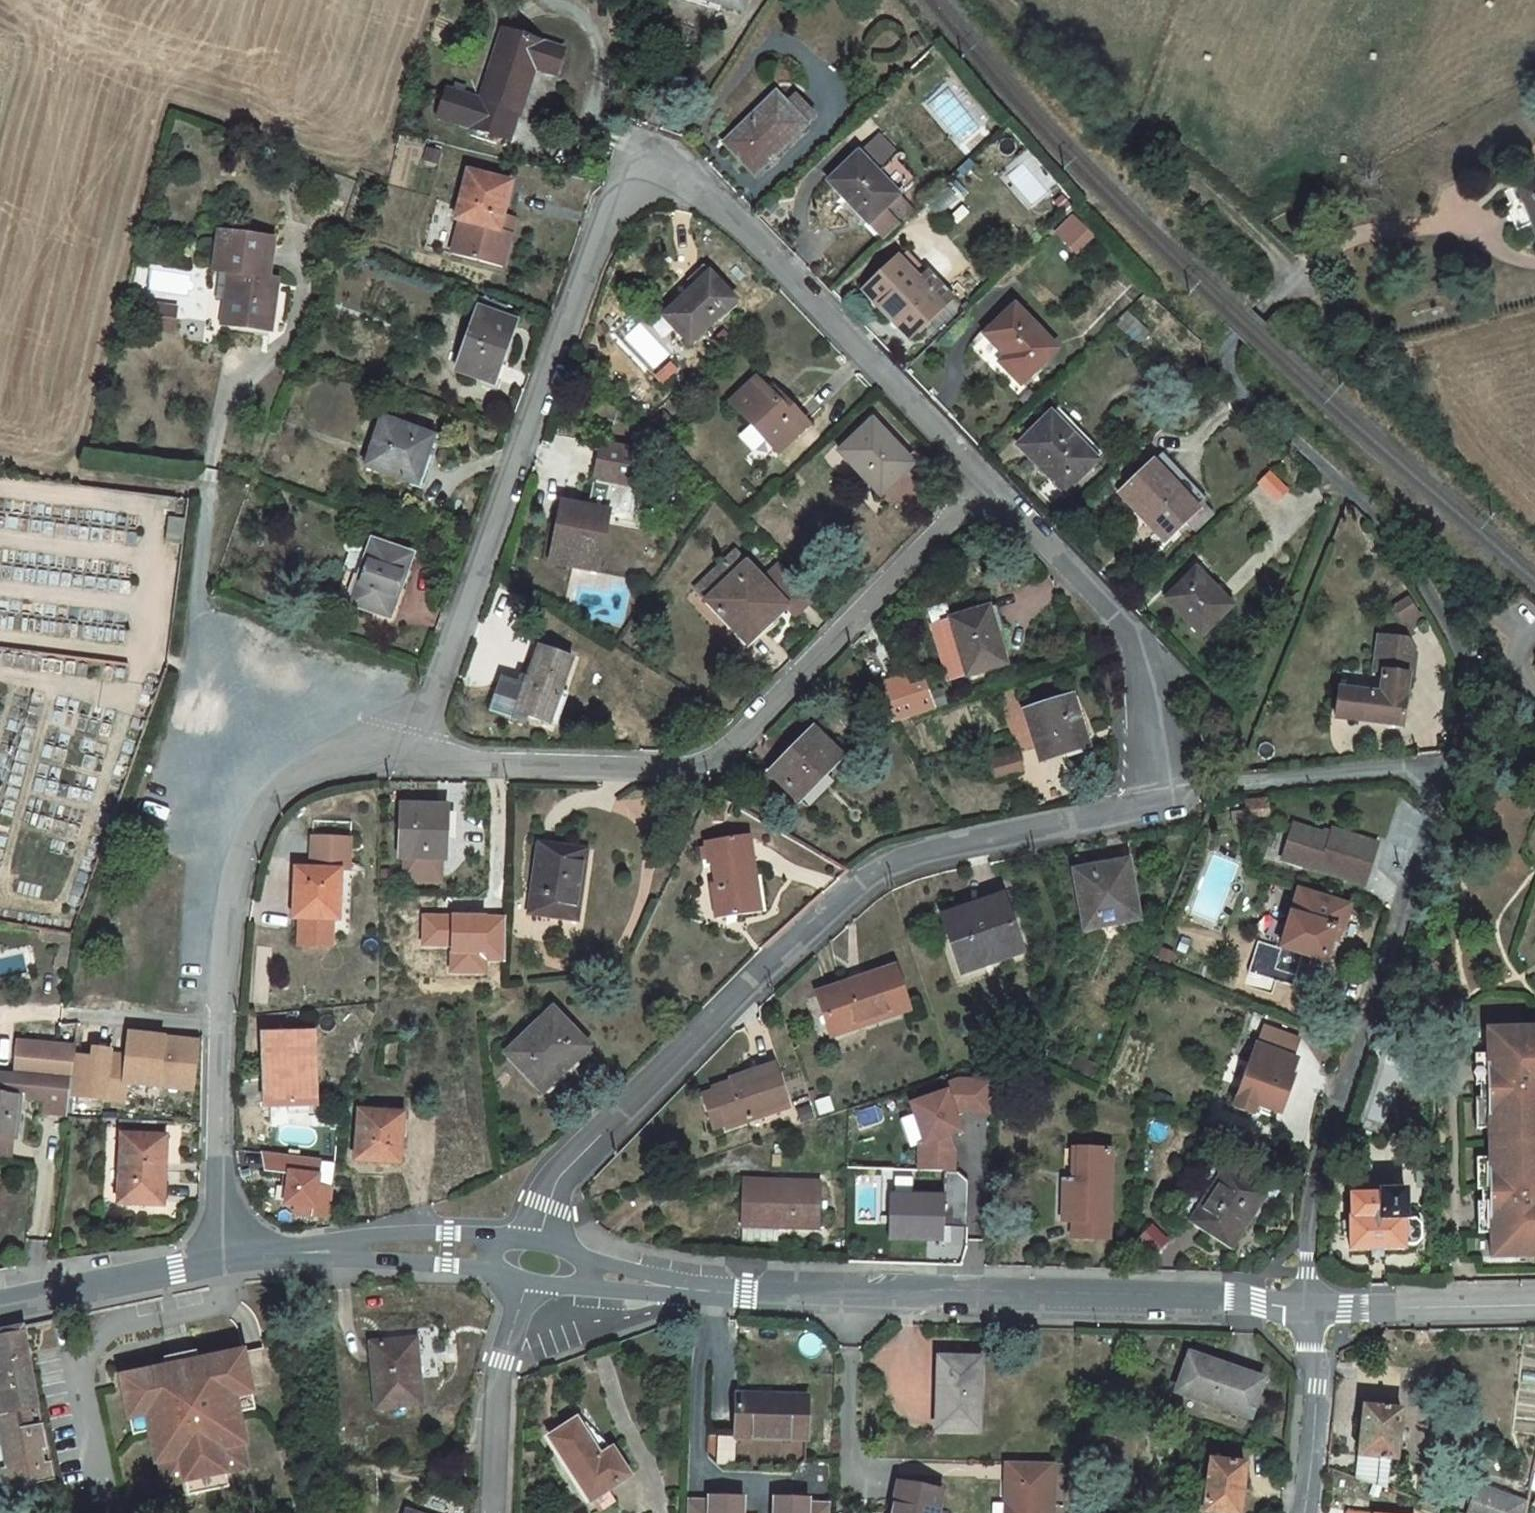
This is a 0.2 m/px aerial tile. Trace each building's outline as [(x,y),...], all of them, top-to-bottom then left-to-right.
[(742,11),(746,0),(707,0),(742,11)] [(564,50),(503,31),(481,101),(448,91),(439,117),(511,140),(519,115),(535,68),(556,75),(564,50)] [(728,147),(756,176),(807,126),(786,105),(777,95),(751,120),(750,128),(752,130),(747,135),(744,132),(728,147)] [(816,117),(796,96),(786,105),(807,126),(816,117)] [(859,154),(877,173),(897,153),(879,134),(859,154)] [(859,154),(830,181),(869,223),(885,240),(914,211),(898,195),(897,193),(911,179),(894,161),(879,175),(877,173),(859,154)] [(512,233),(511,233),(500,229),(504,215),(512,183),(468,171),(456,220),(461,221),(452,254),(503,267),(512,233)] [(1518,184),(1523,196),(1534,222),(1534,224),(1534,177),(1518,184)] [(1534,222),(1523,196),(1506,203),(1517,229),(1534,222)] [(515,218),(504,215),(500,229),(511,233),(515,218)] [(1067,240),(1078,251),(1092,237),(1081,226),(1067,240)] [(216,300),(224,301),(233,303),(230,324),(230,325),(271,330),(277,290),(276,290),(268,288),(269,278),(274,240),(220,232),(214,270),(220,271),(216,300)] [(898,259),(928,290),(937,281),(907,250),(898,259)] [(898,316),(914,334),(943,306),(952,297),(937,281),(928,290),(898,259),(865,291),(893,320),(898,316)] [(690,343),(736,301),(710,273),(664,316),(690,343)] [(268,288),(276,290),(278,280),(269,278),(268,288)] [(484,299),(480,310),(505,320),(509,308),(484,299)] [(230,324),(233,303),(224,301),(221,323),(230,324)] [(149,326),(174,329),(175,317),(160,314),(161,307),(152,305),(149,326)] [(160,314),(175,317),(176,309),(161,307),(160,314)] [(1015,307),(986,335),(1007,357),(1001,363),(1021,383),(1056,349),(1015,307)] [(505,320),(480,310),(458,371),(493,383),(515,323),(505,320)] [(770,395),(757,380),(732,402),(778,451),(807,425),(781,397),(776,401),(770,395)] [(776,401),(781,397),(775,390),(770,395),(776,401)] [(1096,461),(1051,415),(1020,446),(1051,477),(1038,489),(1052,504),(1096,461)] [(383,419),(367,466),(417,483),(425,462),(422,461),(431,436),(383,419)] [(910,461),(872,420),(840,452),(880,495),(895,482),(892,478),(910,461)] [(630,516),(643,451),(601,443),(588,507),(562,502),(559,521),(552,520),(545,561),(598,571),(609,512),(630,516)] [(1120,495),(1136,512),(1140,508),(1169,538),(1185,522),(1196,532),(1211,518),(1211,517),(1200,506),(1171,476),(1177,471),(1162,454),(1120,495)] [(1206,500),(1177,471),(1171,476),(1200,506),(1206,500)] [(1270,473),(1260,484),(1278,501),(1288,491),(1270,473)] [(1166,541),(1169,538),(1140,508),(1136,512),(1166,541)] [(345,545),(347,550),(351,553),(344,571),(347,572),(337,599),(390,618),(412,556),(373,542),(372,544),(358,540),(355,539),(351,539),(347,541),(345,545)] [(796,615),(813,598),(781,564),(763,581),(736,552),(723,565),(734,577),(708,602),(748,644),(787,607),(796,615)] [(696,590),(708,602),(734,577),(723,565),(696,590)] [(1168,599),(1202,635),(1228,610),(1208,589),(1211,587),(1196,572),(1168,599)] [(1006,664),(996,632),(994,633),(987,610),(952,620),(953,620),(933,626),(949,680),(969,674),(969,675),(1006,664)] [(1375,671),(1383,672),(1387,638),(1379,637),(1375,671)] [(1339,691),(1336,718),(1403,726),(1409,677),(1412,677),(1415,654),(1407,640),(1387,638),(1383,672),(1383,674),(1384,674),(1381,696),(1339,691)] [(528,716),(550,724),(573,659),(539,647),(528,679),(523,677),(521,684),(502,678),(491,711),(525,723),(528,716)] [(917,694),(911,684),(877,695),(883,706),(917,694)] [(917,694),(883,706),(893,723),(922,714),(936,709),(929,690),(917,694)] [(1087,745),(1073,698),(1027,713),(1041,759),(1087,745)] [(813,730),(793,750),(789,746),(781,755),(787,760),(774,774),(800,800),(841,758),(813,730)] [(1019,766),(1016,755),(992,761),(996,777),(1021,771),(1019,766)] [(1268,799),(1245,801),(1246,811),(1247,821),(1270,819),(1268,799)] [(401,857),(405,857),(442,859),(445,859),(446,830),(439,828),(440,807),(402,806),(401,857)] [(439,828),(446,830),(448,808),(440,807),(439,828)] [(1246,811),(1232,812),(1233,822),(1247,821),(1246,811)] [(1293,826),(1282,861),(1365,886),(1377,845),(1333,831),(1330,837),(1293,826)] [(752,878),(756,878),(750,836),(706,842),(710,865),(715,865),(717,883),(712,884),(718,919),(758,913),(752,878)] [(539,842),(528,915),(578,922),(589,849),(539,842)] [(442,881),(442,859),(405,857),(404,879),(442,881)] [(1139,919),(1128,862),(1075,871),(1086,929),(1139,919)] [(296,869),(294,919),(339,920),(341,871),(296,869)] [(1298,892),(1281,949),(1324,963),(1331,941),(1334,931),(1340,933),(1348,907),(1298,892)] [(1002,898),(944,918),(963,972),(1021,952),(1002,898)] [(1337,942),(1340,933),(1334,931),(1331,941),(1337,942)] [(907,1009),(893,969),(820,994),(834,1034),(907,1009)] [(589,1047),(553,1010),(507,1054),(539,1087),(564,1063),(568,1067),(589,1047)] [(1378,1026),(1372,1042),(1381,1046),(1387,1029),(1378,1026)] [(1267,1028),(1260,1047),(1294,1060),(1301,1041),(1267,1028)] [(1488,1055),(1488,1074),(1498,1074),(1498,1086),(1489,1086),(1480,1086),(1480,1099),(1488,1098),(1489,1129),(1477,1129),(1477,1159),(1489,1158),(1490,1189),(1482,1190),(1482,1202),(1491,1202),(1500,1201),(1501,1214),(1491,1213),(1491,1233),(1491,1258),(1534,1257),(1534,1029),(1487,1030),(1488,1055)] [(109,1059),(104,1099),(123,1101),(125,1082),(192,1090),(198,1043),(130,1035),(127,1054),(126,1061),(109,1059)] [(271,1105),(309,1103),(307,1037),(263,1038),(264,1077),(270,1077),(271,1105)] [(1260,1047),(1257,1045),(1234,1107),(1253,1114),(1256,1104),(1263,1107),(1281,1113),(1295,1076),(1292,1075),(1297,1061),(1294,1060),(1260,1047)] [(104,1099),(109,1059),(110,1052),(93,1050),(91,1059),(73,1056),(71,1079),(70,1094),(104,1099)] [(127,1054),(110,1052),(109,1059),(126,1061),(127,1054)] [(1498,1074),(1488,1074),(1488,1055),(1475,1055),(1476,1086),(1480,1086),(1489,1086),(1498,1086),(1498,1074)] [(714,1089),(715,1091),(726,1126),(727,1128),(788,1108),(775,1068),(714,1089)] [(0,1073),(0,1137),(12,1138),(15,1138),(20,1095),(26,1095),(25,1099),(46,1100),(45,1107),(68,1109),(70,1094),(71,1079),(0,1073)] [(964,1132),(963,1115),(992,1114),(992,1083),(917,1084),(918,1170),(957,1169),(956,1132),(964,1132)] [(726,1126),(715,1091),(703,1095),(715,1129),(726,1126)] [(1480,1099),(1476,1099),(1477,1129),(1489,1129),(1488,1098),(1480,1099)] [(1263,1107),(1256,1104),(1253,1114),(1259,1116),(1263,1107)] [(68,1109),(45,1107),(44,1114),(66,1117),(67,1117),(68,1109)] [(356,1159),(401,1164),(405,1113),(360,1110),(356,1157),(356,1159)] [(118,1204),(163,1206),(166,1137),(122,1135),(118,1204)] [(0,1137),(0,1156),(10,1157),(12,1138),(0,1137)] [(1072,1238),(1109,1239),(1112,1151),(1079,1149),(1078,1182),(1065,1181),(1063,1221),(1073,1222),(1072,1238)] [(321,1158),(268,1151),(265,1169),(290,1171),(287,1202),(297,1204),(315,1206),(314,1213),(332,1216),(334,1187),(319,1185),(320,1174),(319,1174),(321,1158)] [(1489,1158),(1477,1159),(1478,1190),(1482,1190),(1490,1189),(1489,1158)] [(1225,1169),(1224,1169),(1190,1222),(1233,1249),(1267,1196),(1266,1196),(1269,1191),(1228,1164),(1225,1169)] [(945,1171),(944,1198),(945,1198),(944,1220),(968,1220),(969,1182),(959,1171),(945,1171)] [(743,1180),(741,1226),(820,1229),(822,1184),(743,1180)] [(1350,1216),(1350,1251),(1405,1250),(1405,1245),(1417,1245),(1422,1239),(1421,1224),(1416,1218),(1406,1218),(1405,1190),(1380,1191),(1380,1194),(1351,1195),(1352,1216),(1350,1216)] [(944,1198),(891,1196),(889,1238),(944,1240),(944,1227),(944,1220),(945,1198),(944,1198)] [(1491,1202),(1482,1202),(1478,1202),(1479,1234),(1491,1233),(1491,1213),(1501,1214),(1500,1201),(1491,1202)] [(315,1206),(297,1204),(296,1211),(314,1213),(315,1206)] [(0,1337),(0,1399),(2,1413),(38,1407),(25,1333),(0,1337)] [(371,1344),(377,1408),(422,1405),(419,1367),(415,1366),(413,1340),(371,1344)] [(167,1368),(122,1378),(130,1419),(147,1416),(150,1432),(156,1464),(160,1463),(165,1486),(185,1482),(206,1478),(227,1474),(247,1469),(242,1446),(245,1445),(239,1413),(236,1397),(253,1394),(244,1352),(199,1362),(167,1368)] [(167,1368),(199,1362),(197,1352),(164,1358),(167,1368)] [(1262,1381),(1191,1356),(1179,1391),(1249,1416),(1262,1381)] [(981,1359),(939,1358),(937,1429),(979,1431),(981,1359)] [(239,1413),(256,1410),(253,1394),(236,1397),(239,1413)] [(808,1397),(737,1395),(736,1431),(759,1432),(759,1438),(807,1439),(808,1397)] [(1359,1457),(1357,1479),(1385,1489),(1389,1459),(1397,1460),(1402,1410),(1364,1406),(1359,1457)] [(30,1413),(1,1418),(7,1447),(12,1445),(16,1469),(11,1470),(2,1472),(6,1494),(14,1492),(55,1482),(51,1462),(39,1465),(37,1452),(48,1449),(43,1424),(33,1426),(30,1413)] [(147,1416),(130,1419),(133,1436),(150,1432),(147,1416)] [(577,1421),(550,1437),(591,1500),(629,1476),(612,1450),(601,1458),(577,1421)] [(12,1445),(7,1447),(11,1470),(16,1469),(12,1445)] [(1211,1460),(1204,1512),(1208,1512),(1240,1512),(1246,1464),(1211,1460)] [(1007,1462),(1006,1504),(1011,1505),(1010,1512),(1053,1512),(1054,1463),(1007,1462)] [(227,1474),(206,1478),(209,1492),(230,1488),(227,1474)] [(206,1478),(185,1482),(189,1497),(209,1492),(206,1478)] [(898,1482),(892,1512),(942,1512),(939,1512),(943,1491),(898,1482)] [(1466,1512),(1525,1512),(1527,1505),(1476,1486),(1466,1512)] [(687,1501),(687,1512),(742,1512),(743,1498),(710,1497),(710,1502),(687,1501)] [(775,1498),(774,1512),(830,1512),(830,1505),(808,1504),(808,1499),(775,1498)]
